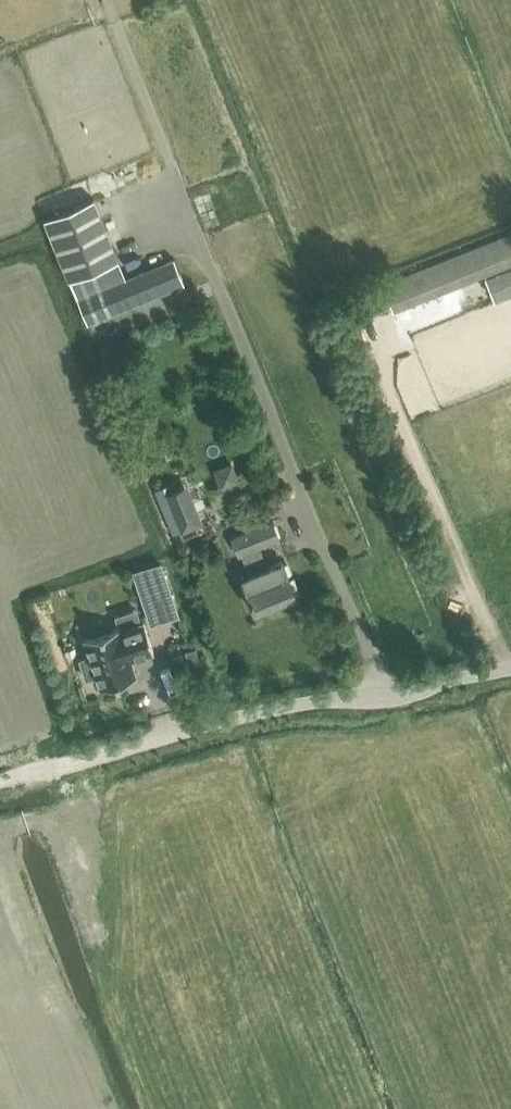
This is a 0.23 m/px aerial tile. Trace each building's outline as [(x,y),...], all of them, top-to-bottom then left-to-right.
[(171,259),(126,277),(116,249),(110,234),(95,198),(81,204),(44,218),(45,220),(47,220),(67,269),(77,296),(87,321),(180,283),(171,259)] [(510,263),(510,235),(383,286),(392,310),(510,263)] [(510,293),(510,269),(485,280),(493,300),(510,293)] [(216,467),(224,486),(242,478),(235,459),(216,467)] [(193,500),(178,506),(187,531),(202,525),(193,500)] [(255,609),(294,593),(281,560),(265,567),(257,547),(278,538),(272,523),(232,539),(239,554),(242,553),(250,572),(242,576),(255,609)] [(162,561),(133,571),(151,624),(180,615),(162,561)] [(86,635),(104,628),(99,615),(80,622),(86,635)] [(120,628),(84,640),(90,657),(80,661),(87,679),(96,676),(101,689),(137,677),(131,660),(154,652),(144,622),(120,630),(120,628)] [(190,667),(200,664),(195,647),(185,651),(190,667)]
